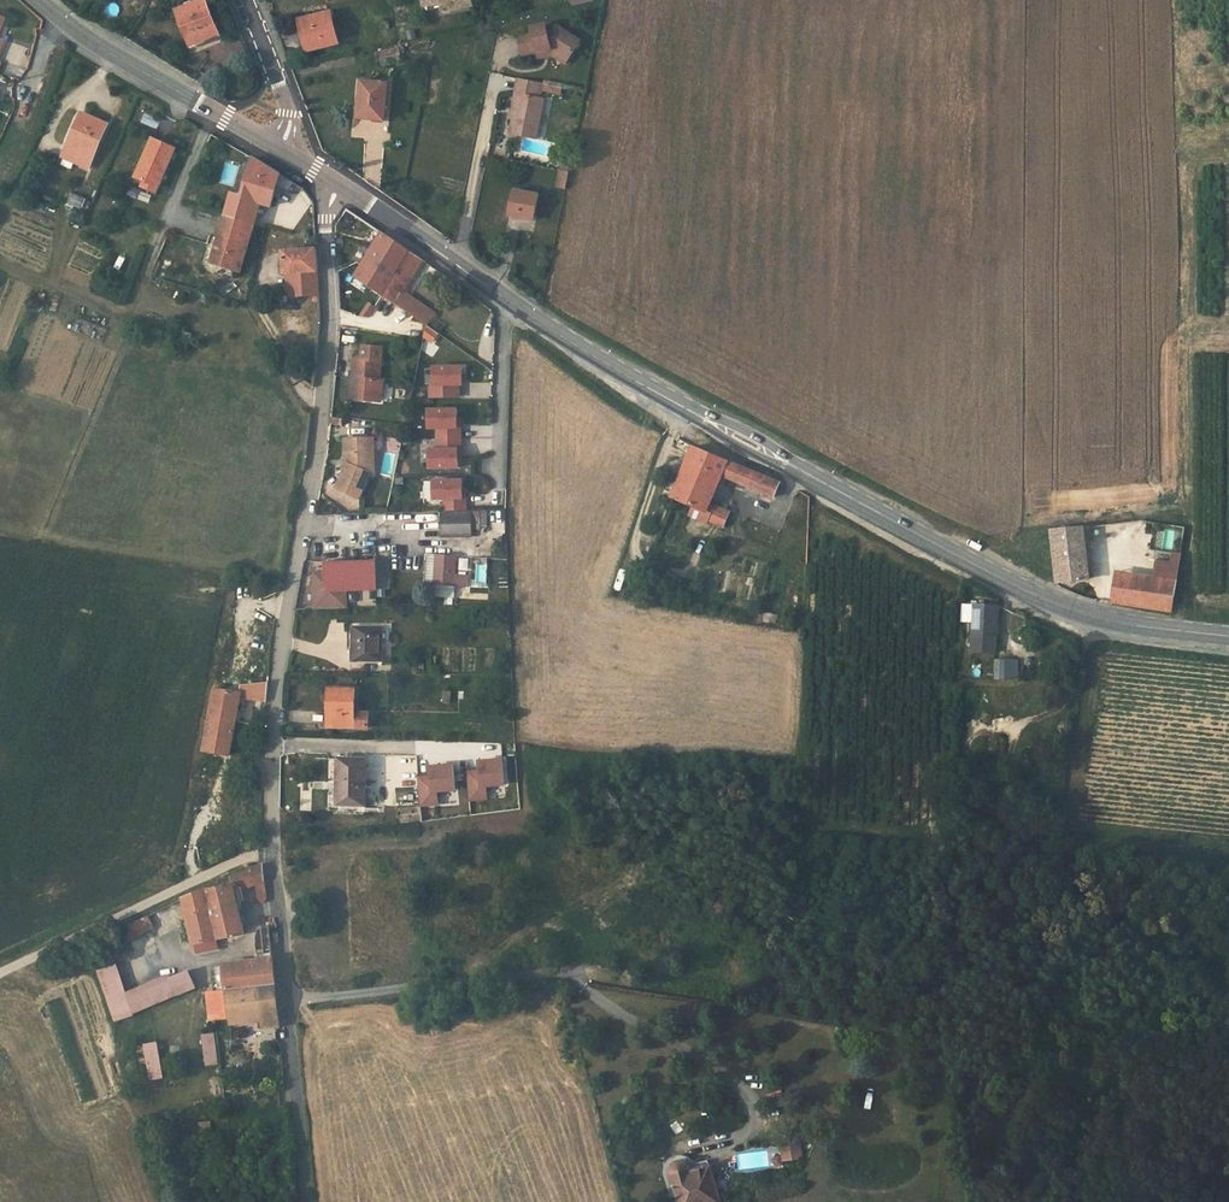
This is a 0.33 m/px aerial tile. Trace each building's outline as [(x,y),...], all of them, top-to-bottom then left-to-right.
[(194,43),(219,34),(205,0),(201,0),(178,10),(182,22),(185,20),(194,43)] [(427,5),(443,1),(446,10),(465,5),(464,0),(426,0),(427,5)] [(338,43),(330,14),(302,20),(304,30),(298,31),(302,45),(307,43),(309,51),(338,43)] [(185,20),(182,22),(177,23),(186,47),(194,43),(185,20)] [(523,55),(538,52),(537,46),(549,43),(551,49),(553,49),(570,59),(582,41),(558,26),(547,29),(546,25),(532,28),(533,34),(519,37),(523,55)] [(206,48),(210,65),(245,56),(240,39),(206,48)] [(537,46),(538,52),(551,49),(549,43),(537,46)] [(399,47),(379,52),(381,60),(401,55),(399,47)] [(551,49),(538,52),(539,58),(553,55),(566,64),(570,59),(553,49),(551,49)] [(440,65),(438,82),(450,84),(452,67),(440,65)] [(518,78),(513,103),(516,104),(513,118),(510,134),(536,139),(544,99),(540,98),(536,97),(539,82),(518,78)] [(373,116),(385,117),(388,84),(361,81),(358,118),(373,120),(373,116)] [(107,125),(82,114),(64,157),(89,168),(107,125)] [(136,177),(145,181),(154,185),(157,177),(163,180),(176,149),(152,138),(136,177)] [(571,160),(562,158),(560,171),(568,172),(571,160)] [(295,183),(253,159),(242,196),(241,197),(256,202),(271,207),(277,186),(288,193),(295,183)] [(565,188),(569,173),(560,171),(556,186),(565,188)] [(154,185),(145,181),(143,187),(157,193),(163,180),(157,177),(154,185)] [(295,183),(288,193),(296,198),(302,187),(295,183)] [(524,215),(535,216),(539,196),(514,191),(509,217),(522,219),(524,215)] [(82,208),(85,197),(71,193),(68,203),(82,208)] [(226,216),(250,223),(256,202),(241,197),(242,196),(232,193),(226,216)] [(250,223),(226,216),(212,263),(236,270),(250,223)] [(379,292),(407,248),(384,232),(376,244),(367,259),(359,273),(357,277),(379,292)] [(290,297),(292,297),(321,295),(319,270),(318,248),(283,251),(285,275),(288,275),(290,297)] [(425,261),(407,248),(379,292),(396,303),(404,292),(425,261)] [(396,303),(426,324),(434,312),(404,292),(396,303)] [(368,318),(375,306),(368,302),(360,313),(368,318)] [(433,343),(439,332),(422,322),(416,334),(433,343)] [(355,358),(354,378),(358,379),(356,401),(379,403),(381,382),(376,382),(380,346),(364,345),(362,359),(355,358)] [(460,367),(432,368),(432,385),(459,385),(461,385),(460,367)] [(459,398),(459,385),(432,385),(429,385),(429,398),(459,398)] [(436,450),(428,450),(428,470),(458,469),(457,458),(461,458),(461,418),(457,418),(456,409),(427,409),(427,429),(436,429),(436,450)] [(369,449),(369,438),(342,438),(341,449),(351,457),(350,466),(341,468),(335,492),(362,501),(372,475),(377,474),(377,450),(369,449)] [(734,481),(738,468),(689,449),(668,498),(728,524),(731,516),(708,505),(721,476),(734,481)] [(777,483),(738,468),(734,481),(773,496),(777,483)] [(432,500),(443,500),(443,510),(466,510),(466,489),(461,489),(461,480),(431,481),(432,500)] [(472,511),(472,529),(480,529),(480,527),(487,527),(487,510),(472,511)] [(472,529),(472,511),(442,512),(442,536),(472,535),(472,529)] [(1144,527),(1144,519),(1051,530),(1057,583),(1084,581),(1080,538),(1139,531),(1138,527),(1144,527)] [(1183,531),(1156,528),(1154,546),(1181,550),(1183,531)] [(1169,560),(1170,552),(1158,551),(1158,559),(1169,560)] [(457,555),(434,554),(433,584),(456,586),(457,574),(457,555)] [(458,558),(458,570),(468,570),(468,558),(458,558)] [(375,560),(325,562),(325,572),(326,591),(346,590),(376,589),(375,560)] [(1172,610),(1177,580),(1104,569),(1099,601),(1119,603),(1172,610)] [(326,591),(325,572),(318,572),(313,577),(314,605),(346,604),(346,590),(326,591)] [(457,574),(456,586),(467,586),(468,574),(457,574)] [(961,610),(962,623),(981,625),(983,594),(964,591),(961,610)] [(382,624),(349,624),(349,660),(381,660),(382,624)] [(994,678),(1015,678),(1015,658),(994,658),(994,678)] [(242,687),(241,694),(240,700),(266,702),(267,684),(242,687)] [(354,730),(355,689),(327,689),(325,730),(354,730)] [(240,700),(241,694),(214,690),(201,751),(229,756),(240,700)] [(366,760),(337,760),(337,804),(366,804),(366,760)] [(479,772),(468,773),(470,801),(487,799),(486,788),(503,787),(501,760),(478,762),(479,772)] [(429,778),(418,779),(421,807),(438,805),(437,794),(453,793),(451,765),(428,767),(429,778)] [(251,882),(265,891),(263,863),(222,881),(224,886),(183,900),(197,953),(218,948),(217,939),(242,935),(228,891),(251,882)] [(154,928),(148,914),(143,917),(120,928),(126,941),(154,928)] [(216,977),(217,989),(230,989),(274,985),(270,938),(269,929),(259,929),(259,957),(227,960),(229,975),(216,977)] [(135,1011),(130,989),(128,990),(117,962),(100,969),(118,1018),(135,1011)] [(192,970),(174,977),(180,995),(197,988),(192,970)] [(135,1011),(180,995),(174,977),(173,973),(130,989),(135,1011)] [(278,1026),(274,985),(230,989),(232,1016),(261,1014),(262,1020),(262,1028),(278,1026)] [(232,1016),(230,989),(217,989),(209,990),(211,1017),(218,1018),(229,1017),(232,1016)] [(261,1014),(232,1016),(229,1017),(230,1023),(262,1020),(261,1014)] [(201,1033),(203,1066),(217,1065),(216,1033),(201,1033)] [(149,1081),(164,1078),(157,1040),(143,1043),(149,1081)] [(180,1109),(173,1110),(176,1132),(183,1131),(180,1109)] [(220,1133),(217,1113),(207,1114),(211,1135),(220,1133)] [(801,1142),(781,1145),(783,1161),(803,1158),(801,1142)] [(669,1192),(673,1191),(668,1174),(668,1169),(669,1165),(672,1161),(676,1159),(682,1158),(686,1160),(690,1163),(691,1167),(711,1162),(709,1155),(693,1160),(691,1158),(688,1156),(683,1155),(678,1155),(673,1156),(669,1159),(666,1163),(664,1169),(664,1174),(669,1192)] [(676,1201),(722,1201),(711,1162),(691,1167),(690,1163),(686,1160),(682,1158),(676,1159),(672,1161),(669,1165),(668,1169),(668,1174),(673,1191),(676,1201)]
